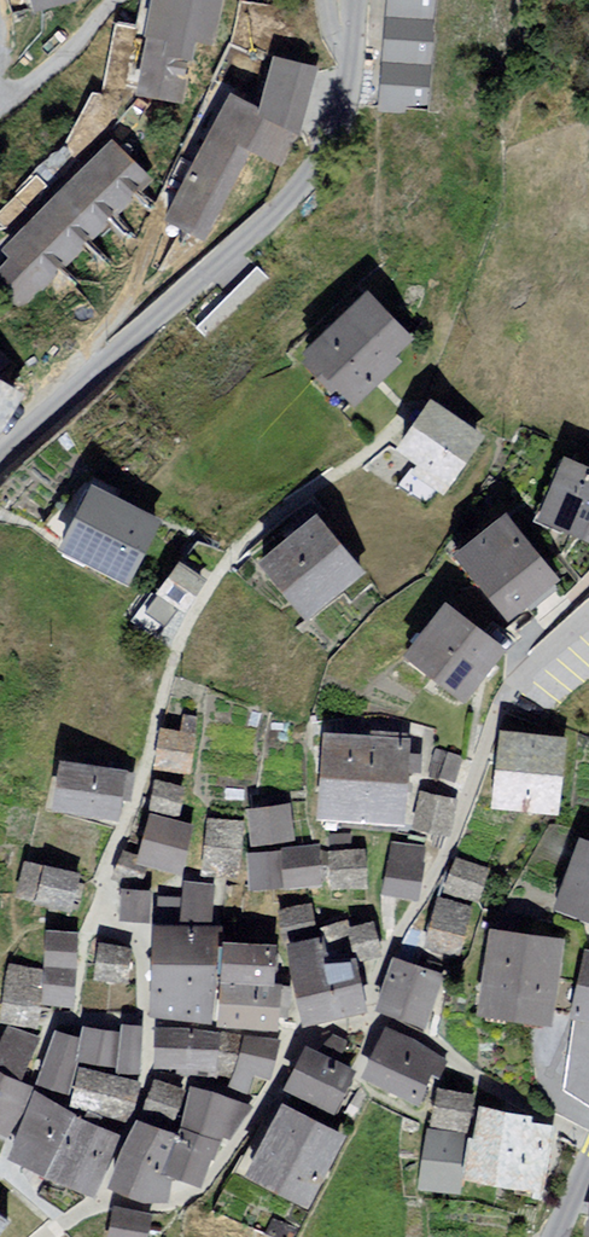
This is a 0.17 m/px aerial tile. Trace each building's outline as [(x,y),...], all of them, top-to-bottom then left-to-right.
[(35,9),(71,0),(33,0),(35,9)] [(147,32),(150,33),(138,94),(183,103),(195,39),(211,42),(220,0),(153,0),(147,32)] [(380,114),(431,118),(441,0),(390,0),(380,114)] [(231,99),(168,219),(201,236),(249,146),(283,163),(298,134),(315,71),(275,61),(261,115),(231,99)] [(8,248),(15,255),(0,270),(0,293),(19,311),(149,180),(112,144),(8,248)] [(274,287),(257,269),(194,327),(212,346),(274,287)] [(377,302),(312,359),(351,402),(415,345),(377,302)] [(0,383),(0,433),(22,396),(0,383)] [(482,443),(436,410),(405,454),(452,486),(482,443)] [(570,467),(545,525),(588,544),(588,474),(570,467)] [(159,526),(102,495),(70,552),(127,583),(159,526)] [(315,520),(263,565),(304,612),(356,568),(315,520)] [(557,583),(513,523),(465,559),(509,618),(557,583)] [(203,580),(180,562),(136,619),(159,637),(203,580)] [(510,646),(456,612),(419,668),(473,703),(510,646)] [(183,735),(162,732),(157,768),(190,772),(197,718),(185,716),(183,735)] [(408,742),(327,735),(321,817),(401,824),(408,742)] [(559,742),(507,737),(501,804),(554,808),(559,742)] [(460,759),(438,752),(431,774),(453,780),(460,759)] [(123,774),(65,768),(60,808),(119,814),(123,774)] [(184,790),(155,784),(150,811),(179,817),(184,790)] [(453,801),(425,794),(417,827),(445,834),(453,801)] [(287,807),(250,812),(254,845),(292,841),(287,807)] [(190,831),(152,821),(143,858),(142,861),(147,863),(180,871),(190,831)] [(243,825),(208,822),(202,872),(237,876),(243,825)] [(422,849),(394,844),(385,891),(413,897),(422,849)] [(568,909),(588,916),(588,849),(568,909)] [(143,858),(122,851),(113,878),(139,887),(147,863),(142,861),(143,858)] [(280,854),(283,887),(319,884),(316,851),(280,854)] [(364,853),(332,854),(333,888),(365,887),(364,853)] [(280,854),(250,856),(253,889),(283,887),(280,854)] [(485,868),(455,859),(446,891),(476,900),(485,868)] [(78,881),(34,872),(28,900),(72,910),(78,881)] [(215,886),(185,884),(182,921),(212,923),(215,886)] [(160,912),(182,912),(182,894),(161,893),(160,912)] [(149,898),(126,895),(123,919),(147,921),(149,898)] [(469,909),(439,902),(428,947),(458,954),(469,909)] [(310,907),(281,913),(286,940),(316,934),(310,907)] [(346,922),(322,928),(327,948),(347,943),(352,961),(378,954),(371,925),(349,931),(346,922)] [(217,932),(157,929),(153,1015),(213,1018),(217,932)] [(77,935),(48,933),(45,966),(75,968),(77,935)] [(559,943),(497,935),(487,1014),(549,1021),(559,943)] [(324,942),(291,948),(306,1023),(362,1012),(352,962),(329,967),(324,942)] [(131,952),(101,947),(95,977),(125,982),(131,952)] [(272,950),(230,948),(226,1024),(280,1027),(282,986),(270,985),(272,950)] [(422,1025),(440,979),(397,962),(379,1009),(422,1025)] [(72,1004),(75,968),(45,966),(42,1002),(72,1004)] [(43,973),(9,969),(2,1022),(35,1026),(43,973)] [(19,1086),(38,1038),(6,1025),(0,1041),(0,1074),(19,1086)] [(141,1028),(122,1026),(121,1033),(118,1071),(138,1073),(141,1028)] [(121,1033),(82,1027),(80,1041),(77,1062),(117,1067),(121,1033)] [(56,1032),(38,1083),(67,1092),(77,1062),(80,1041),(56,1032)] [(217,1036),(159,1032),(157,1066),(214,1070),(217,1036)] [(217,1036),(214,1070),(233,1072),(243,1035),(217,1032),(217,1036)] [(389,1034),(367,1077),(417,1102),(431,1073),(439,1077),(446,1062),(389,1034)] [(267,1077),(277,1044),(243,1035),(233,1072),(228,1089),(245,1094),(251,1072),(267,1077)] [(350,1072),(310,1052),(291,1088),(331,1109),(350,1072)] [(135,1086),(80,1070),(70,1105),(125,1121),(135,1086)] [(5,1132),(29,1093),(19,1086),(0,1074),(0,1128),(5,1132)] [(182,1093),(155,1083),(142,1118),(169,1128),(182,1093)] [(193,1090),(180,1128),(215,1142),(222,1145),(251,1107),(193,1090)] [(469,1098),(442,1093),(436,1124),(463,1129),(469,1098)] [(116,1141),(40,1104),(14,1158),(89,1195),(116,1141)] [(341,1137),(286,1109),(251,1179),(306,1207),(341,1137)] [(533,1125),(486,1118),(475,1182),(542,1193),(551,1137),(532,1134),(533,1125)] [(175,1140),(137,1124),(111,1187),(149,1203),(162,1170),(175,1140)] [(175,1140),(162,1170),(199,1184),(215,1142),(180,1128),(175,1140)] [(463,1139),(429,1136),(423,1186),(457,1190),(463,1139)] [(117,1213),(113,1236),(144,1236),(148,1218),(117,1213)] [(273,1218),(266,1233),(276,1236),(292,1236),(296,1229),(273,1218)]
